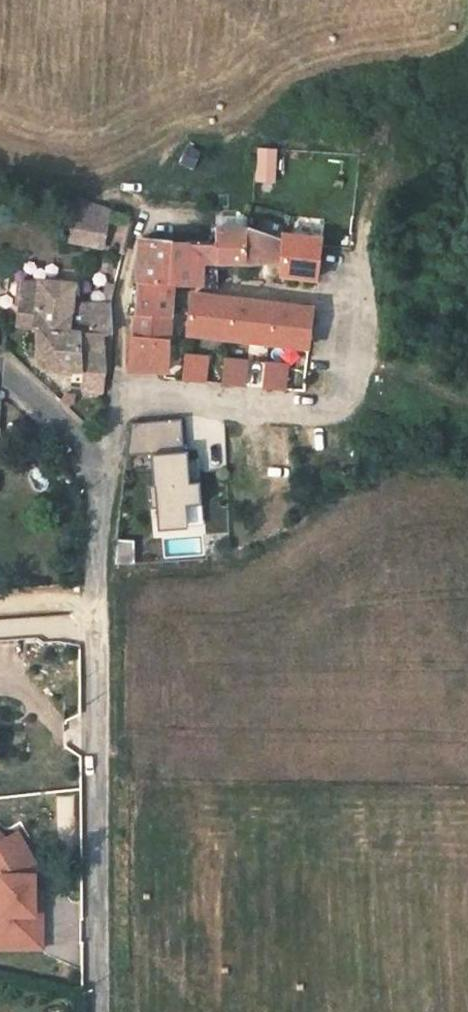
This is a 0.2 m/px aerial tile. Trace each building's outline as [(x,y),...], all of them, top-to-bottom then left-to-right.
[(62,237),(112,240),(115,201),(66,186),(62,237)] [(227,238),(224,269),(243,269),(254,269),(256,228),(228,227),(227,238)] [(256,228),(254,269),(273,265),(289,262),(291,240),(256,228)] [(289,262),(288,276),(307,278),(322,281),(327,247),(308,243),(308,238),(291,234),(291,240),(289,262)] [(181,281),(181,283),(221,288),(223,278),(224,269),(227,238),(184,241),(181,281)] [(151,243),(147,279),(181,281),(184,241),(151,243)] [(75,302),(80,302),(80,278),(39,275),(38,283),(10,278),(11,320),(32,322),(73,326),(75,302)] [(181,283),(181,281),(147,279),(146,289),(144,304),(179,306),(181,283)] [(234,332),(239,299),(225,297),(200,294),(194,331),(215,334),(216,329),(234,332)] [(80,302),(75,302),(73,326),(110,329),(112,317),(115,298),(80,302)] [(273,337),(278,305),(262,302),(239,299),(234,332),(233,337),(254,340),(255,335),(273,337)] [(177,337),(179,306),(144,304),(134,304),(132,317),(130,336),(137,335),(177,337)] [(297,307),(278,305),(273,337),(272,343),(293,346),(294,340),(313,343),(316,320),(318,310),(297,307)] [(106,368),(110,329),(73,326),(32,322),(30,359),(106,368)] [(177,343),(177,337),(137,335),(136,353),(135,368),(175,372),(177,343)] [(255,335),(254,340),(272,343),(273,337),(255,335)] [(209,381),(212,355),(191,353),(187,378),(209,381)] [(251,361),(230,358),(227,383),(248,385),(251,361)] [(290,365),(269,363),(265,388),(286,391),(290,365)] [(133,422),(130,455),(155,454),(187,453),(184,421),(160,421),(133,422)] [(187,453),(155,454),(156,485),(151,485),(152,508),(160,508),(161,528),(186,527),(185,507),(203,506),(201,473),(188,473),(188,461),(191,461),(191,460),(191,452),(187,453)] [(191,461),(188,461),(188,473),(201,473),(201,460),(191,460),(191,461)] [(135,563),(135,539),(116,539),(116,563),(135,563)] [(46,951),(46,916),(39,916),(39,865),(22,835),(10,842),(0,833),(0,868),(3,875),(0,892),(0,951),(46,951)]
